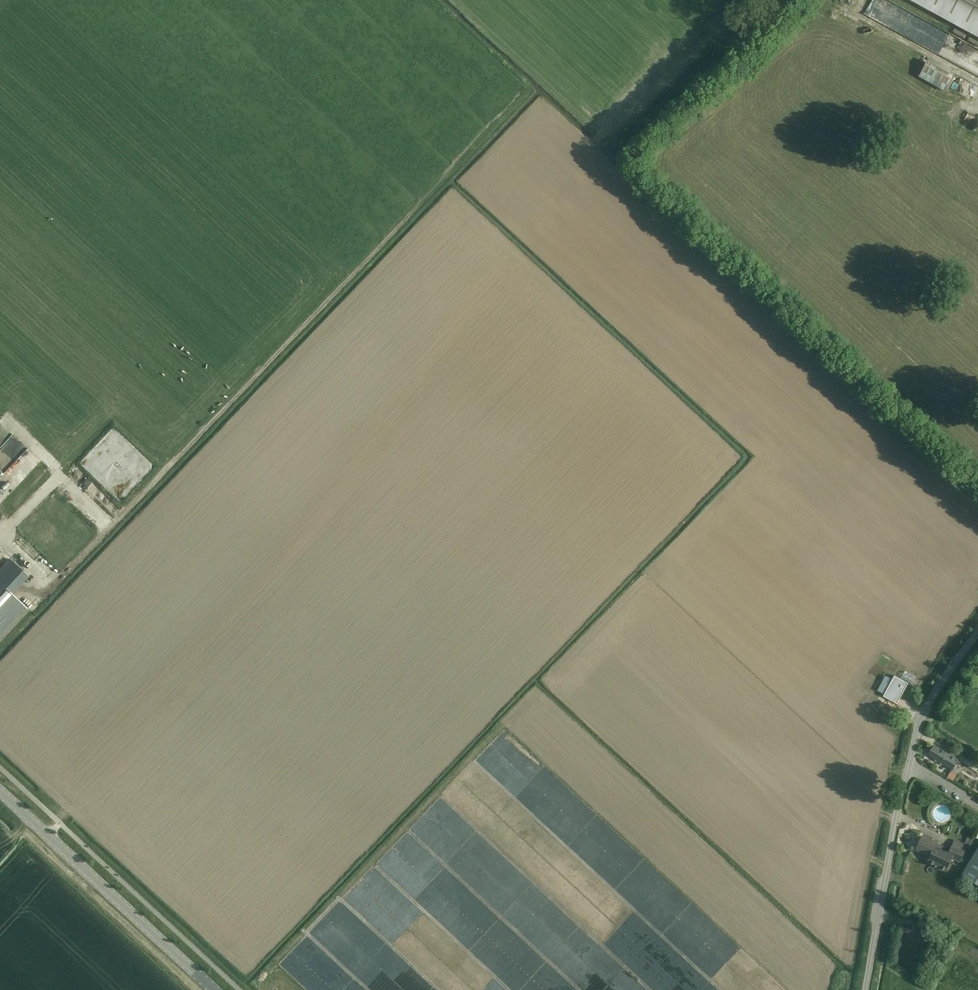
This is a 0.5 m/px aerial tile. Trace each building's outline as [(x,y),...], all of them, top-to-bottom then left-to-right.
[(977,38),(977,0),(909,0),(977,38)] [(870,23),(899,23),(899,11),(888,11),(888,2),(870,1),(870,23)] [(927,61),(923,70),(919,78),(946,93),(955,77),(927,61)] [(25,607),(12,595),(29,577),(10,559),(0,570),(0,634),(25,607)] [(915,669),(905,661),(901,667),(910,675),(915,669)] [(884,694),(883,696),(897,704),(908,684),(894,676),(892,680),(888,687),(884,694)] [(928,755),(937,760),(951,769),(957,760),(934,745),(928,755)] [(976,777),(977,774),(977,773),(967,766),(965,770),(976,777)] [(952,771),(950,777),(955,780),(958,774),(952,771)] [(970,835),(969,839),(967,838),(965,843),(971,846),(975,837),(970,835)] [(922,836),(916,850),(930,857),(928,862),(935,866),(935,867),(936,867),(946,871),(949,865),(949,864),(950,861),(951,858),(960,861),(964,851),(961,850),(952,846),(950,849),(949,853),(946,851),(946,853),(940,851),(940,850),(940,849),(942,845),(937,843),(931,840),(922,836)] [(962,875),(977,885),(977,848),(962,875)]
